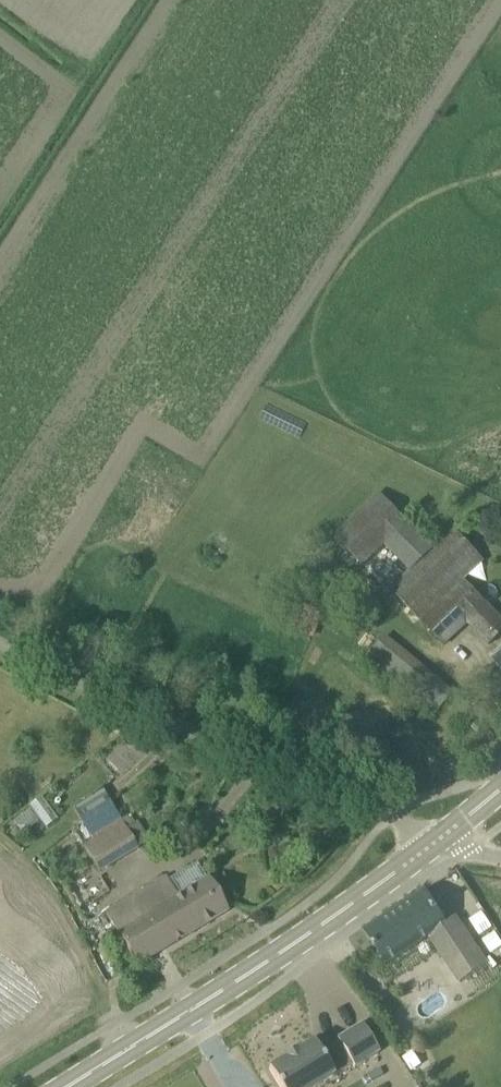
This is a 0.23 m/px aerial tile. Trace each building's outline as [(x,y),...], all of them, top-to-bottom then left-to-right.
[(500,635),(500,615),(474,588),(493,568),(455,529),(434,549),(378,492),(334,536),(363,566),(385,545),(409,570),(391,588),(446,643),(466,622),(490,646),(500,635)] [(386,636),(368,659),(436,713),(454,690),(386,636)] [(492,659),(500,670),(500,651),(492,659)] [(80,818),(94,840),(83,846),(95,865),(99,872),(137,848),(122,823),(115,811),(109,801),(80,818)] [(167,878),(105,914),(137,966),(228,911),(209,878),(178,897),(167,878)] [(429,935),(461,983),(487,965),(456,918),(447,924),(426,891),(395,911),(416,944),(429,935)] [(363,932),(384,965),(416,944),(395,911),(363,932)] [(492,928),(482,912),(469,920),(480,936),(492,928)] [(496,932),(483,940),(492,954),(500,947),(500,940),(496,932)] [(284,1058),(269,1069),(280,1086),(315,1086),(352,1064),(354,1068),(379,1053),(362,1025),(337,1040),(339,1043),(321,1054),(313,1042),(297,1052),(296,1051),(284,1058)] [(421,1065),(413,1052),(404,1058),(412,1071),(421,1065)]
